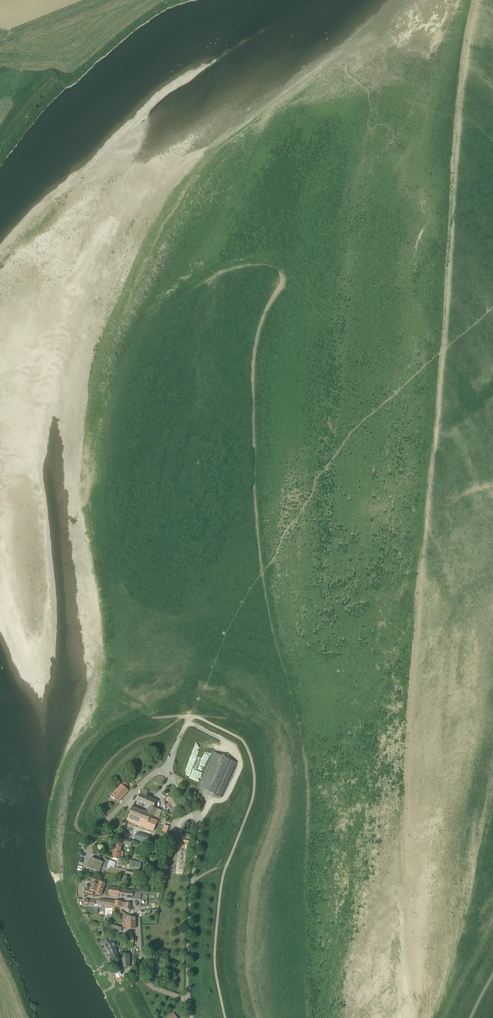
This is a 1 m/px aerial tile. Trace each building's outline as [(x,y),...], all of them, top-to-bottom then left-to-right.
[(236,762),(214,752),(198,787),(211,793),(221,797),(236,762)] [(121,785),(111,796),(118,802),(128,791),(121,785)] [(156,809),(154,808),(156,801),(156,800),(146,796),(140,794),(136,801),(137,801),(140,802),(149,806),(146,812),(132,806),(127,821),(153,831),(155,828),(157,821),(149,818),(151,815),(154,816),(156,809)] [(136,832),(134,841),(147,845),(149,836),(136,832)] [(115,843),(112,858),(120,860),(121,857),(123,857),(124,852),(122,851),(123,844),(115,843)] [(91,858),(89,863),(96,865),(102,866),(106,868),(107,868),(109,860),(104,859),(103,862),(91,858)] [(107,868),(106,868),(108,869),(109,869),(110,867),(114,868),(116,863),(109,860),(107,868)] [(89,863),(87,868),(94,871),(94,872),(96,873),(96,871),(97,872),(98,872),(99,872),(100,872),(101,869),(102,866),(96,865),(89,863)] [(92,883),(89,890),(94,891),(95,892),(99,881),(91,879),(90,882),(92,883)] [(99,882),(96,894),(101,895),(105,884),(99,882)] [(89,890),(88,889),(89,887),(85,886),(83,893),(92,896),(94,891),(89,890)] [(109,894),(119,895),(120,889),(121,888),(110,886),(109,894)] [(119,897),(141,900),(142,893),(133,891),(120,889),(119,895),(119,897)] [(99,900),(95,901),(94,907),(96,907),(96,905),(98,906),(106,906),(106,908),(111,908),(113,908),(114,906),(114,901),(104,900),(102,900),(99,900)] [(127,922),(127,923),(135,923),(135,917),(129,917),(129,915),(126,915),(121,911),(119,914),(127,922)] [(127,938),(126,945),(127,945),(127,947),(133,948),(134,939),(127,938)] [(108,950),(115,948),(117,947),(115,941),(105,945),(107,951),(108,950)] [(118,957),(115,948),(108,950),(112,959),(118,957)]
